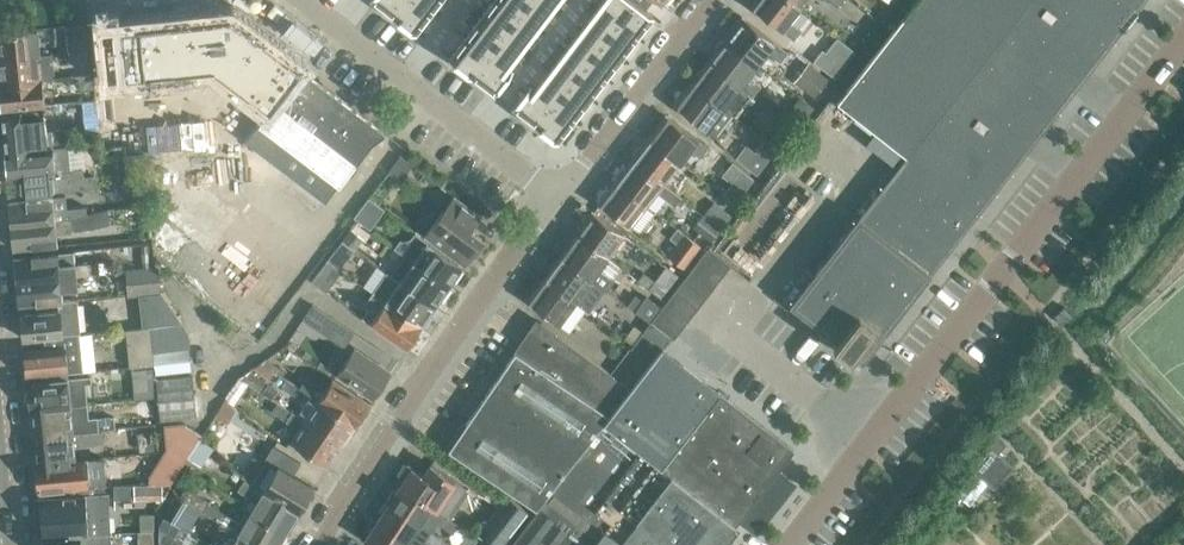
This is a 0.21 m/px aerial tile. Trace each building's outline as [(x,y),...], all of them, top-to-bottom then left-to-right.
[(395,15),(415,31),(439,0),(375,0),(395,15)] [(449,57),(470,72),(490,88),(513,105),(528,117),(558,139),(612,68),(653,15),(645,8),(634,0),(493,0),(486,8),(449,57)] [(799,7),(790,0),(755,0),(751,5),(781,29),(790,36),(796,27),(788,21),(799,7)] [(1137,10),(1145,0),(916,0),(837,101),(906,155),(905,156),(906,157),(891,175),(891,174),(889,176),(890,177),(875,196),(874,195),(873,197),(874,197),(860,216),(858,214),(837,241),(831,249),(789,304),(808,318),(810,316),(817,321),(816,322),(838,339),(833,345),(850,359),(855,353),(863,358),(884,332),(883,331),(898,312),(899,313),(899,312),(899,311),(914,292),(915,291),(930,272),(931,271),(946,252),(947,251),(946,251),(962,231),(962,232),(963,231),(962,230),(977,211),(978,212),(979,211),(978,210),(1025,150),(1025,151),(1026,150),(1026,149),(1041,130),(1041,131),(1042,130),(1042,129),(1057,110),(1058,109),(1057,109),(1073,90),(1074,89),(1073,89),(1088,69),(1089,70),(1090,69),(1089,69),(1104,49),(1105,50),(1105,49),(1105,48),(1120,29),(1121,29),(1121,28),(1136,9),(1137,10)] [(269,108),(301,67),(231,14),(103,27),(108,77),(213,66),(269,108)] [(732,30),(726,38),(757,62),(766,50),(780,60),(787,51),(742,16),(741,18),(737,18),(731,26),(732,30)] [(69,51),(86,50),(84,24),(67,26),(68,41),(69,51)] [(0,32),(0,58),(40,54),(37,28),(0,32)] [(747,74),(757,62),(726,38),(725,39),(720,39),(715,46),(716,51),(708,60),(739,84),(748,91),(756,81),(747,74)] [(825,52),(822,50),(813,62),(835,78),(855,52),(837,38),(825,52)] [(87,60),(86,50),(69,51),(70,59),(72,61),(87,60)] [(42,79),(41,65),(54,63),(52,53),(40,54),(0,58),(0,83),(42,79)] [(693,80),(691,82),(722,106),(731,112),(748,91),(739,84),(708,60),(702,68),(698,69),(692,76),(693,80)] [(830,77),(809,60),(794,78),(815,95),(830,77)] [(301,67),(245,141),(325,202),(347,174),(350,176),(357,167),(354,164),(382,128),(301,67)] [(94,87),(93,73),(79,75),(80,88),(94,87)] [(0,83),(0,99),(1,109),(45,104),(42,79),(0,83)] [(731,112),(722,106),(691,82),(685,89),(681,89),(676,97),(676,101),(675,103),(705,127),(715,134),(731,112)] [(813,107),(800,96),(789,110),(802,121),(813,107)] [(97,116),(95,100),(82,101),(84,118),(97,116)] [(183,102),(169,103),(170,112),(184,111),(183,102)] [(155,105),(156,114),(170,112),(169,103),(155,105)] [(205,118),(219,117),(218,107),(204,109),(205,118)] [(191,119),(205,118),(204,109),(190,110),(191,119)] [(1,114),(5,152),(42,148),(68,146),(66,130),(46,131),(44,116),(38,117),(38,111),(1,114)] [(170,112),(171,121),(185,120),(184,111),(170,112)] [(171,121),(170,112),(156,114),(157,123),(171,121)] [(650,136),(648,137),(680,161),(690,147),(700,156),(707,146),(666,115),(659,124),(654,124),(649,131),(650,136)] [(796,125),(799,121),(792,115),(789,119),(796,125)] [(220,125),(219,117),(205,118),(206,127),(220,125)] [(91,119),(86,124),(87,130),(98,129),(97,118),(91,119)] [(206,127),(205,118),(191,119),(192,128),(206,127)] [(777,129),(789,138),(797,128),(784,119),(777,129)] [(185,120),(171,121),(172,130),(186,129),(185,120)] [(172,130),(171,121),(157,123),(157,132),(172,130)] [(206,127),(207,136),(221,134),(220,125),(206,127)] [(206,127),(192,128),(192,137),(207,136),(206,127)] [(173,139),(187,138),(186,129),(172,130),(173,139)] [(157,132),(158,141),(173,139),(172,130),(157,132)] [(228,143),(243,141),(242,132),(227,134),(228,143)] [(207,136),(208,145),(222,144),(221,134),(207,136)] [(207,136),(192,137),(193,147),(208,145),(207,136)] [(633,157),(632,158),(663,182),(680,161),(648,137),(642,145),(638,146),(632,153),(633,157)] [(174,149),(188,148),(187,138),(173,139),(174,149)] [(159,151),(174,149),(173,139),(158,141),(159,151)] [(758,153),(748,146),(742,155),(738,160),(760,177),(780,150),(767,141),(758,153)] [(42,148),(5,152),(8,177),(31,175),(33,193),(98,187),(97,175),(84,176),(83,167),(70,168),(68,146),(42,148)] [(400,180),(412,164),(400,155),(388,171),(400,180)] [(616,179),(647,203),(657,190),(668,199),(674,191),(663,182),(632,158),(626,166),(622,166),(616,174),(617,178),(616,179)] [(735,164),(725,177),(734,185),(726,196),(738,205),(756,181),(735,164)] [(242,212),(185,168),(153,210),(210,253),(204,260),(209,264),(206,268),(215,276),(236,248),(222,237),(242,212)] [(629,226),(647,203),(616,179),(609,188),(605,188),(599,195),(600,200),(598,202),(629,226)] [(147,181),(137,182),(139,201),(148,200),(147,181)] [(12,224),(55,220),(69,218),(87,214),(86,206),(66,208),(65,195),(10,200),(12,224)] [(382,205),(370,196),(354,217),(366,226),(382,205)] [(426,234),(464,263),(482,238),(469,228),(479,215),(454,196),(426,234)] [(715,203),(705,215),(719,226),(729,213),(715,203)] [(108,223),(106,209),(87,214),(69,218),(55,220),(12,224),(15,249),(24,248),(57,245),(56,234),(71,232),(70,230),(92,228),(108,223)] [(581,225),(575,233),(607,256),(623,233),(592,211),(590,213),(586,213),(580,221),(581,225)] [(709,240),(719,226),(705,215),(695,229),(709,240)] [(351,228),(341,241),(353,249),(362,237),(351,228)] [(401,239),(395,248),(401,251),(450,285),(462,268),(416,233),(408,244),(401,239)] [(564,248),(559,256),(591,279),(605,289),(613,277),(621,267),(607,256),(575,233),(573,236),(569,236),(563,244),(564,248)] [(689,235),(672,257),(671,258),(682,267),(701,244),(689,235)] [(333,252),(344,261),(353,249),(341,241),(333,252)] [(708,247),(660,308),(651,321),(665,332),(671,336),(674,338),(731,264),(708,247)] [(57,252),(15,256),(17,280),(75,275),(74,263),(58,265),(57,252)] [(389,274),(435,306),(450,285),(403,253),(389,274)] [(548,270),(543,278),(575,300),(589,310),(596,301),(582,291),(591,279),(559,256),(557,258),(553,259),(547,266),(548,270)] [(326,261),(310,282),(325,292),(340,272),(326,261)] [(112,271),(111,263),(89,265),(90,273),(112,271)] [(677,273),(666,265),(649,288),(661,296),(677,273)] [(159,291),(156,267),(127,271),(130,294),(139,293),(159,291)] [(372,292),(421,326),(435,306),(389,274),(385,271),(372,292)] [(20,305),(58,301),(62,301),(61,289),(76,287),(75,275),(17,280),(20,305)] [(527,300),(559,323),(575,300),(543,278),(541,280),(537,281),(532,288),(533,292),(527,300)] [(139,293),(143,327),(150,326),(182,322),(181,321),(160,290),(159,291),(139,293)] [(362,317),(407,347),(421,326),(372,292),(362,307),(367,310),(362,317)] [(646,294),(642,298),(635,293),(627,304),(650,321),(662,305),(646,294)] [(58,301),(59,311),(21,314),(23,338),(80,332),(77,299),(62,301),(58,301)] [(344,346),(354,331),(312,304),(302,319),(344,346)] [(536,318),(515,351),(610,414),(631,387),(610,372),(536,318)] [(652,360),(662,347),(671,336),(665,332),(651,321),(633,345),(652,360)] [(150,326),(152,351),(189,347),(188,333),(183,322),(182,323),(182,322),(150,326)] [(130,367),(154,364),(152,351),(150,326),(143,327),(126,328),(130,367)] [(45,348),(24,350),(27,376),(66,372),(84,370),(80,332),(44,336),(45,348)] [(631,387),(652,360),(633,345),(631,344),(610,372),(631,387)] [(155,373),(192,369),(189,347),(152,351),(154,364),(155,373)] [(631,387),(610,414),(604,422),(660,466),(718,390),(662,347),(652,360),(631,387)] [(373,396),(389,372),(354,349),(338,373),(373,396)] [(610,414),(515,351),(448,449),(536,508),(538,505),(604,422),(610,414)] [(262,362),(261,362),(254,367),(270,377),(275,371),(262,362)] [(266,383),(248,371),(239,377),(248,382),(261,392),(266,383)] [(27,376),(30,408),(69,405),(85,403),(83,381),(90,380),(89,375),(67,377),(66,372),(27,376)] [(193,375),(156,379),(158,399),(195,396),(193,375)] [(318,399),(355,424),(369,402),(332,377),(325,389),(305,376),(298,387),(317,400),(318,399)] [(234,402),(248,382),(239,377),(226,397),(234,402)] [(718,390),(660,466),(735,524),(794,449),(718,390)] [(290,441),(327,466),(342,444),(305,419),(288,408),(262,391),(256,400),(299,429),(290,441)] [(196,416),(195,396),(158,399),(160,420),(196,416)] [(345,438),(355,424),(318,399),(317,400),(305,419),(342,444),(345,438)] [(30,408),(33,436),(72,432),(101,430),(113,428),(112,415),(96,417),(96,415),(87,416),(85,403),(69,405),(30,408)] [(234,409),(223,403),(216,415),(227,421),(234,409)] [(604,422),(538,505),(590,544),(719,544),(735,524),(660,466),(604,422)] [(172,484),(189,458),(203,439),(205,436),(186,423),(169,424),(170,446),(150,476),(150,482),(151,482),(151,485),(172,484)] [(72,432),(33,436),(35,463),(75,459),(74,445),(102,442),(101,430),(72,432)] [(202,467),(215,448),(203,439),(189,458),(202,467)] [(253,485),(298,512),(314,486),(305,481),(293,474),(300,462),(273,444),(265,457),(269,460),(253,485)] [(1005,459),(998,453),(991,448),(973,469),(974,470),(955,492),(959,496),(969,504),(988,482),(994,488),(1013,466),(1005,459)] [(102,472),(76,474),(75,459),(35,463),(38,490),(78,487),(103,485),(102,472)] [(404,479),(400,485),(437,509),(446,516),(465,486),(456,480),(431,463),(423,474),(408,464),(400,476),(404,479)] [(285,532),(298,512),(253,485),(244,480),(238,489),(251,496),(244,508),(250,511),(285,532)] [(163,497),(163,485),(114,486),(114,506),(122,506),(122,498),(163,497)] [(393,490),(387,499),(389,501),(389,502),(388,502),(430,531),(436,521),(440,524),(453,532),(458,523),(446,516),(437,509),(400,485),(399,485),(396,491),(393,490)] [(183,494),(209,512),(229,527),(260,544),(278,544),(285,532),(250,511),(247,515),(244,513),(239,522),(232,518),(233,518),(187,487),(183,494)] [(38,497),(42,536),(87,533),(105,532),(111,531),(108,492),(48,496),(38,497)] [(166,516),(182,526),(196,505),(180,494),(166,516)] [(495,544),(502,544),(504,543),(529,511),(507,494),(478,531),(495,544)] [(377,520),(413,544),(427,544),(429,543),(425,540),(430,531),(388,502),(387,504),(385,502),(379,512),(381,514),(377,520)] [(538,505),(536,508),(506,544),(590,544),(538,505)] [(364,535),(366,536),(365,538),(375,544),(413,544),(377,520),(376,520),(373,526),(370,525),(364,535)] [(213,544),(260,544),(229,527),(222,522),(209,543),(213,544)] [(153,530),(137,531),(138,544),(154,544),(153,530)] [(87,533),(42,536),(43,544),(97,544),(106,544),(105,532),(87,533)]
